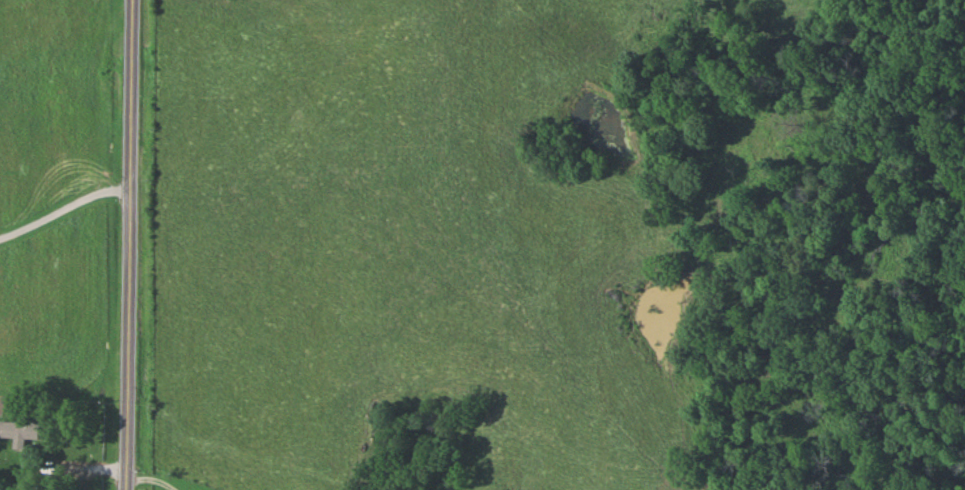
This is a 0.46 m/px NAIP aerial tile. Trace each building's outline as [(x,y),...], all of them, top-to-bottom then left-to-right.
[(1,420),(0,436),(0,438),(16,439),(15,449),(26,450),(27,439),(39,440),(41,423),(1,420)]
